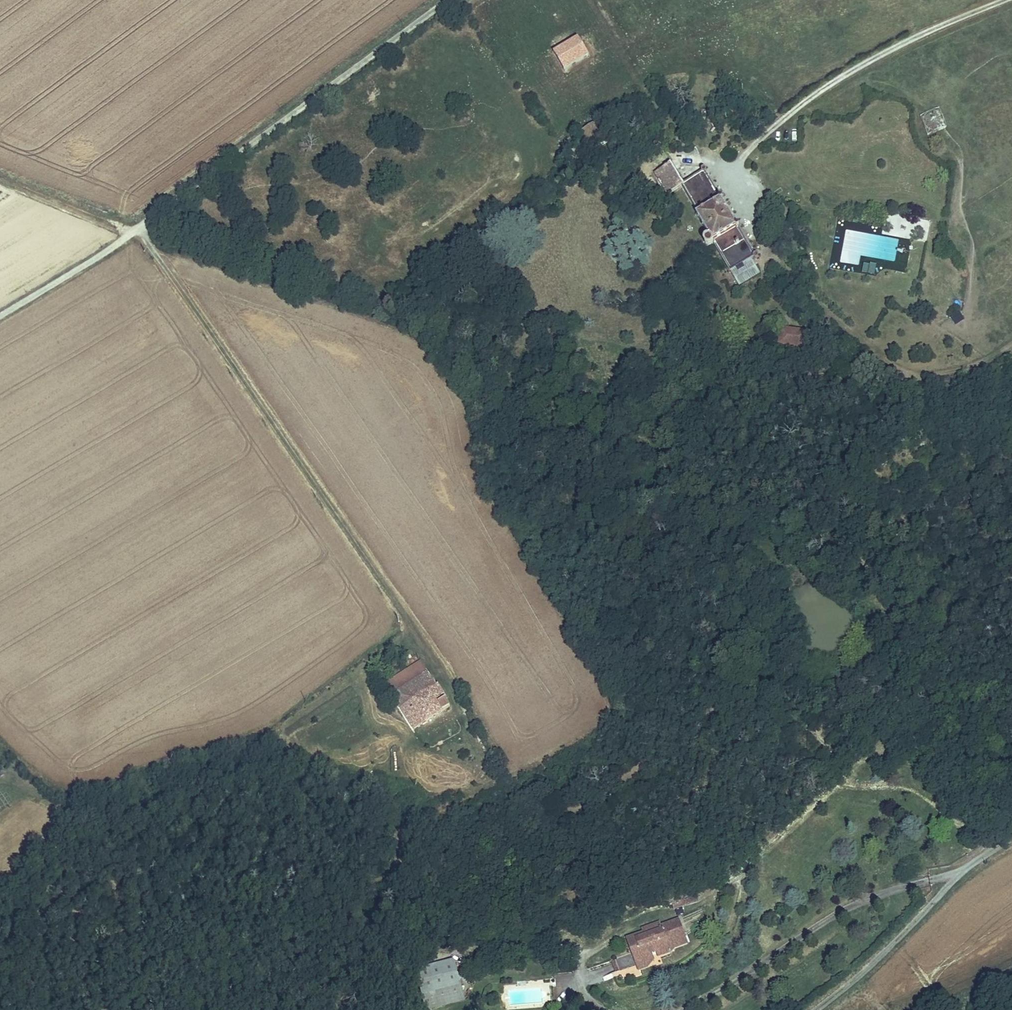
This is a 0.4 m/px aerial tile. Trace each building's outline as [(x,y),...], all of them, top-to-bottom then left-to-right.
[(583,37),(555,54),(568,74),(595,57),(583,37)] [(674,166),(651,179),(664,201),(668,199),(684,227),(699,219),(712,240),(707,243),(711,252),(717,249),(731,273),(758,258),(709,174),(687,187),(674,166)] [(882,274),(884,264),(867,261),(865,270),(882,274)] [(782,331),(782,349),(809,349),(809,331),(782,331)] [(420,660),(383,682),(411,731),(449,707),(420,660)] [(672,917),(687,913),(685,906),(671,909),(672,917)] [(629,938),(635,953),(639,966),(641,971),(664,963),(662,959),(676,954),(675,952),(690,947),(684,930),(680,920),(629,938)] [(425,1009),(464,1000),(455,958),(415,967),(425,1009)] [(618,972),(621,983),(642,978),(639,967),(618,972)]
